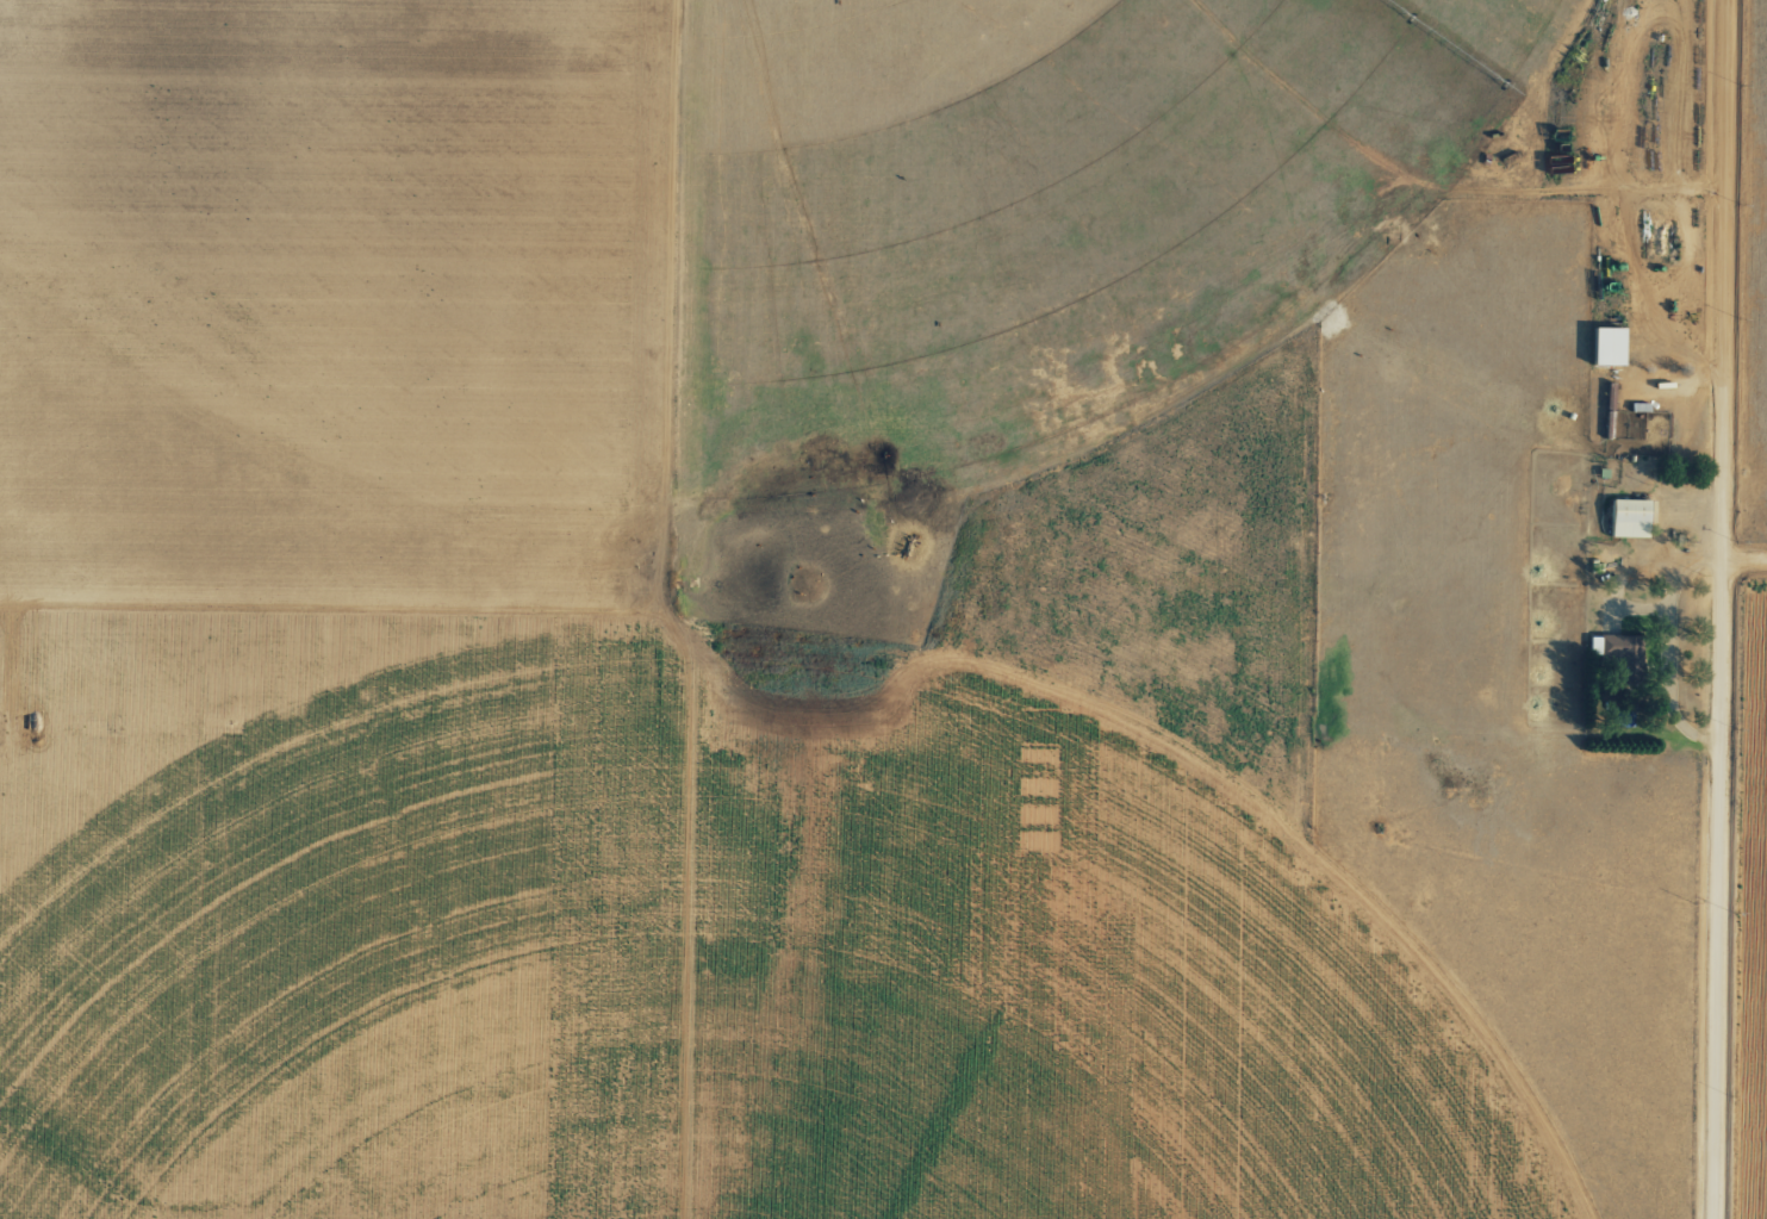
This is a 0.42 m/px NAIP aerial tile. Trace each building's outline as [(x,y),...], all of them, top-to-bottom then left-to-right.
[(1651,499),(1614,498),(1613,536),(1650,536),(1651,499)]
